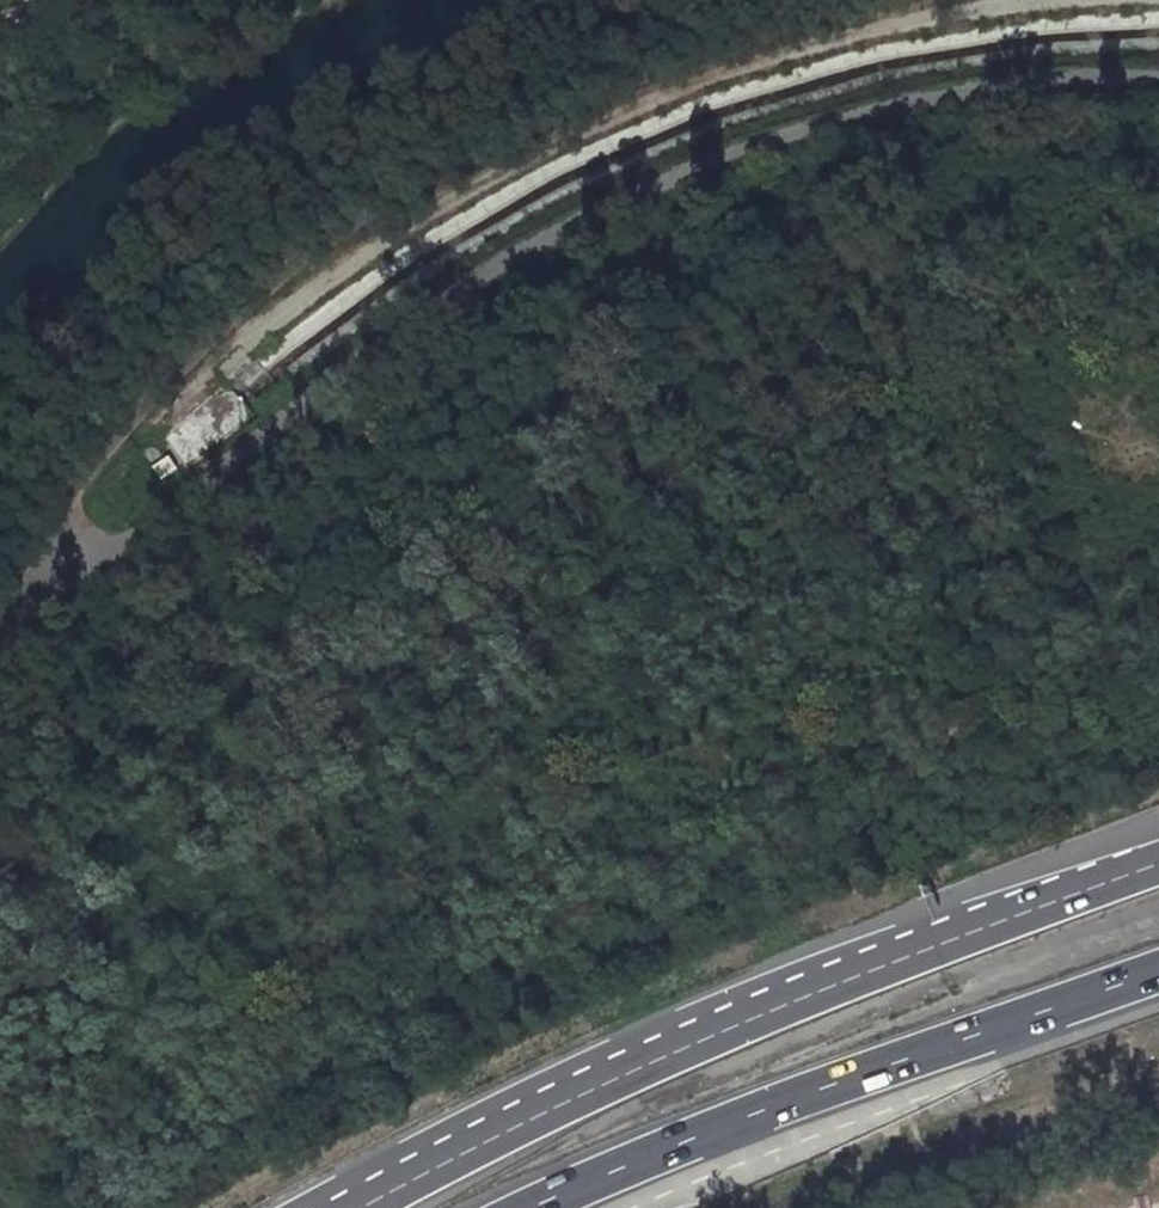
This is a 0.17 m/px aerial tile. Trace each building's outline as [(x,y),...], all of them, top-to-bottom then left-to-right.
[(234,388),(166,425),(184,460),(253,423),(234,388)]
